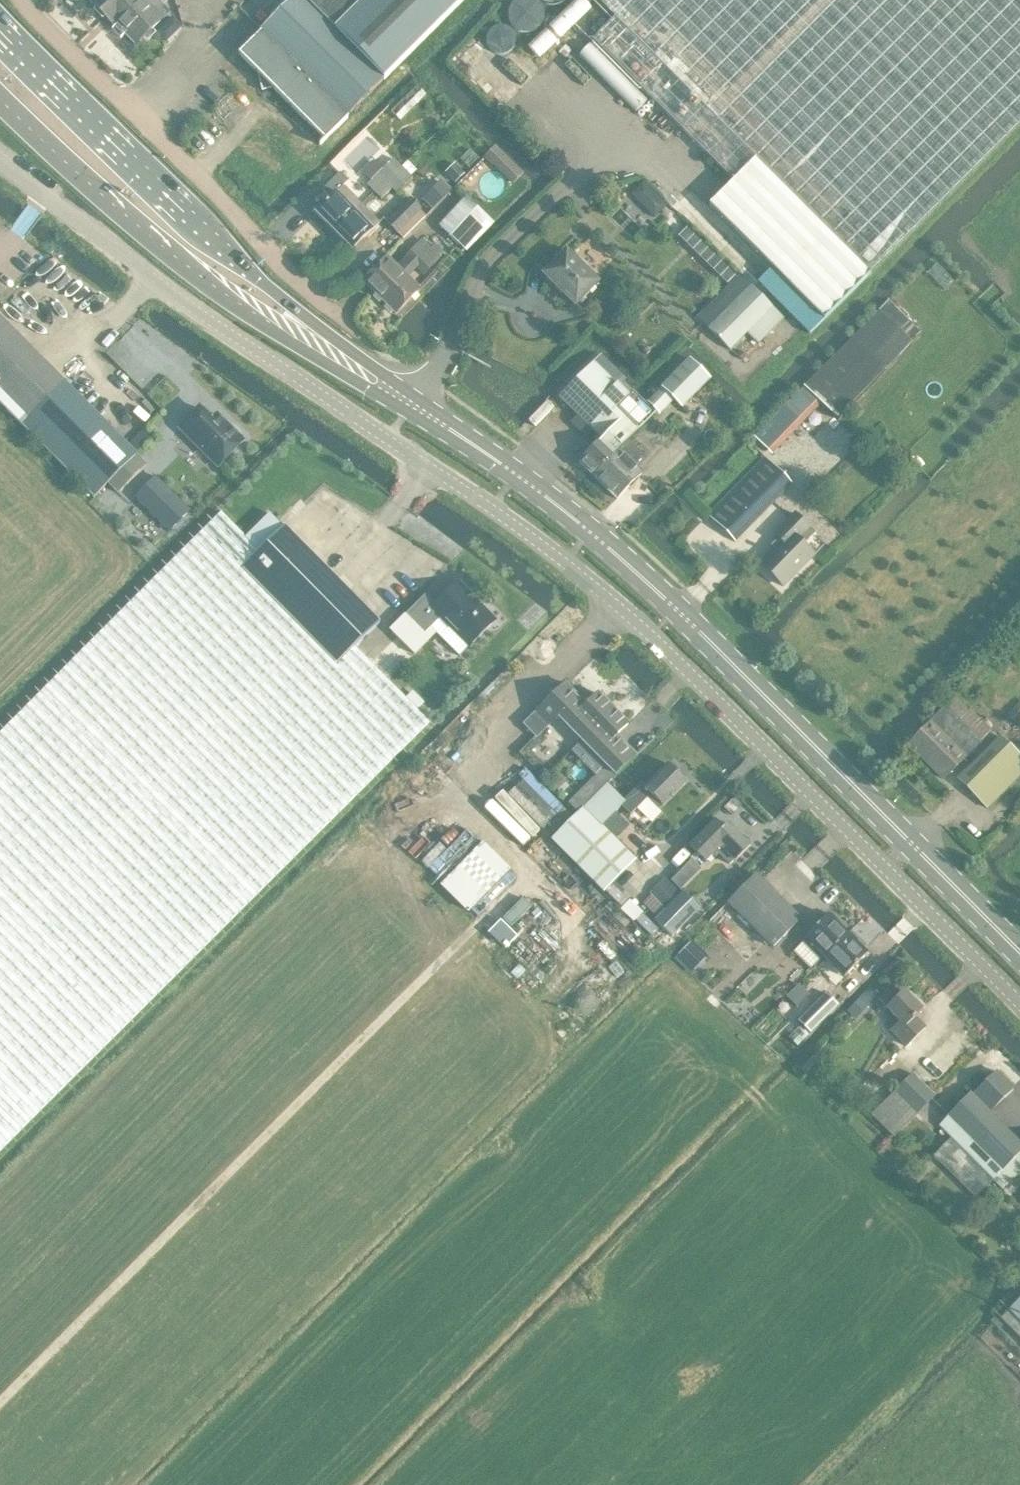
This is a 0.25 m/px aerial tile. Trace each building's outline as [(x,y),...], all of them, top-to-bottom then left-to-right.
[(105,18),(110,12),(127,29),(124,31),(137,45),(163,20),(163,19),(156,12),(163,5),(158,0),(88,0),(105,18)] [(325,141),(348,119),(347,117),(465,0),(292,0),(260,32),(261,33),(239,54),(257,72),(262,91),(273,89),(325,141)] [(615,18),(870,273),(1019,124),(1019,0),(597,0),(615,18)] [(656,105),(733,181),(709,205),(772,269),(824,320),(870,273),(615,18),(592,40),(656,104),(656,105)] [(370,182),(367,185),(374,192),(401,166),(394,159),(383,169),(370,182)] [(401,166),(374,192),(381,199),(392,189),(397,193),(413,178),(401,166)] [(331,199),(316,213),(334,232),(361,205),(343,186),(348,181),(339,173),(322,190),(331,199)] [(386,222),(402,239),(426,216),(420,210),(410,199),(386,222)] [(463,200),(439,226),(462,248),(466,251),(492,226),(488,222),(463,200)] [(361,205),(334,232),(352,250),(380,223),(373,217),(361,205)] [(421,241),(404,259),(407,262),(405,265),(411,271),(414,269),(423,277),(440,259),(421,241)] [(577,262),(567,251),(544,274),(575,305),(598,282),(587,272),(587,267),(581,262),(577,262)] [(396,314),(420,290),(406,277),(411,271),(405,265),(400,270),(387,258),(364,281),(396,314)] [(772,269),(758,283),(809,334),(824,320),(772,269)] [(752,286),(708,329),(730,351),(748,333),(759,344),(784,319),(773,307),(752,286)] [(834,418),(919,332),(887,300),(802,386),(804,388),(821,405),(834,418)] [(94,497),(108,484),(119,494),(147,465),(0,316),(0,403),(94,497)] [(593,363),(559,397),(577,415),(593,430),(594,431),(628,397),(619,388),(615,384),(623,376),(601,355),(598,358),(593,363)] [(661,388),(681,409),(710,379),(689,359),(661,388)] [(804,388),(785,406),(802,424),(821,405),(804,388)] [(602,439),(580,463),(594,476),(594,477),(619,451),(629,441),(652,417),(655,414),(632,392),(630,395),(628,397),(594,431),(602,439)] [(218,415),(217,414),(212,420),(200,408),(180,428),(218,466),(244,440),(241,438),(241,433),(235,426),(230,426),(227,424),(225,427),(216,418),(218,415)] [(619,451),(594,477),(612,494),(617,499),(642,473),(635,467),(645,457),(629,441),(619,451)] [(766,458),(708,516),(735,542),(792,484),(766,458)] [(245,565),(259,552),(247,539),(247,538),(222,512),(0,733),(0,1152),(430,723),(355,647),(341,661),(245,565)] [(775,535),(782,542),(760,564),(783,587),(814,555),(803,544),(814,533),(809,528),(795,514),(775,535)] [(245,565),(341,661),(355,647),(365,637),(380,623),(284,526),(270,540),(259,552),(245,565)] [(440,617),(470,646),(494,622),(458,585),(437,605),(426,595),(405,615),(424,634),(440,617)] [(553,721),(557,716),(581,740),(613,709),(598,694),(586,705),(565,684),(540,708),(553,721)] [(946,708),(932,722),(910,745),(944,780),(981,743),(946,708)] [(581,740),(615,776),(635,756),(616,736),(628,725),(613,709),(581,740)] [(987,809),(1019,776),(1019,757),(1000,737),(958,780),(987,809)] [(626,803),(622,806),(630,815),(648,797),(659,808),(662,806),(686,782),(668,764),(646,786),(643,782),(628,797),(624,801),(626,803)] [(607,785),(583,809),(602,826),(621,806),(622,806),(626,803),(624,801),(607,785)] [(561,830),(551,840),(552,840),(556,844),(604,892),(636,860),(602,826),(583,809),(583,808),(561,830)] [(734,860),(735,861),(750,846),(729,824),(723,829),(715,821),(689,846),(705,862),(716,851),(729,865),(734,860)] [(671,881),(680,890),(690,881),(680,871),(671,881)] [(728,903),(773,948),(801,920),(756,875),(728,903)] [(663,910),(654,919),(671,936),(680,927),(699,909),(682,892),(663,910)] [(805,939),(825,958),(847,935),(828,916),(805,939)] [(501,920),(489,932),(505,949),(518,937),(501,920)] [(847,935),(825,958),(844,978),(867,955),(847,935)] [(679,956),(689,967),(701,955),(690,945),(679,956)] [(729,1007),(741,994),(732,985),(720,998),(729,1007)] [(891,1032),(902,1042),(906,1046),(925,1027),(915,1018),(923,1010),(904,991),(895,1000),(886,992),(879,999),(887,1008),(901,1022),(891,1032)] [(761,1021),(771,1031),(798,1003),(788,993),(761,1021)] [(798,1021),(810,1034),(827,1017),(839,1006),(826,993),(798,1021)] [(976,1199),(1019,1155),(1019,1143),(989,1112),(1014,1088),(997,1072),(973,1095),(970,1093),(951,1112),(939,1125),(952,1138),(934,1156),(976,1199)] [(895,1138),(935,1097),(912,1074),(872,1115),(895,1138)] [(1001,1319),(1019,1338),(1019,1299),(1008,1311),(1001,1319)]
